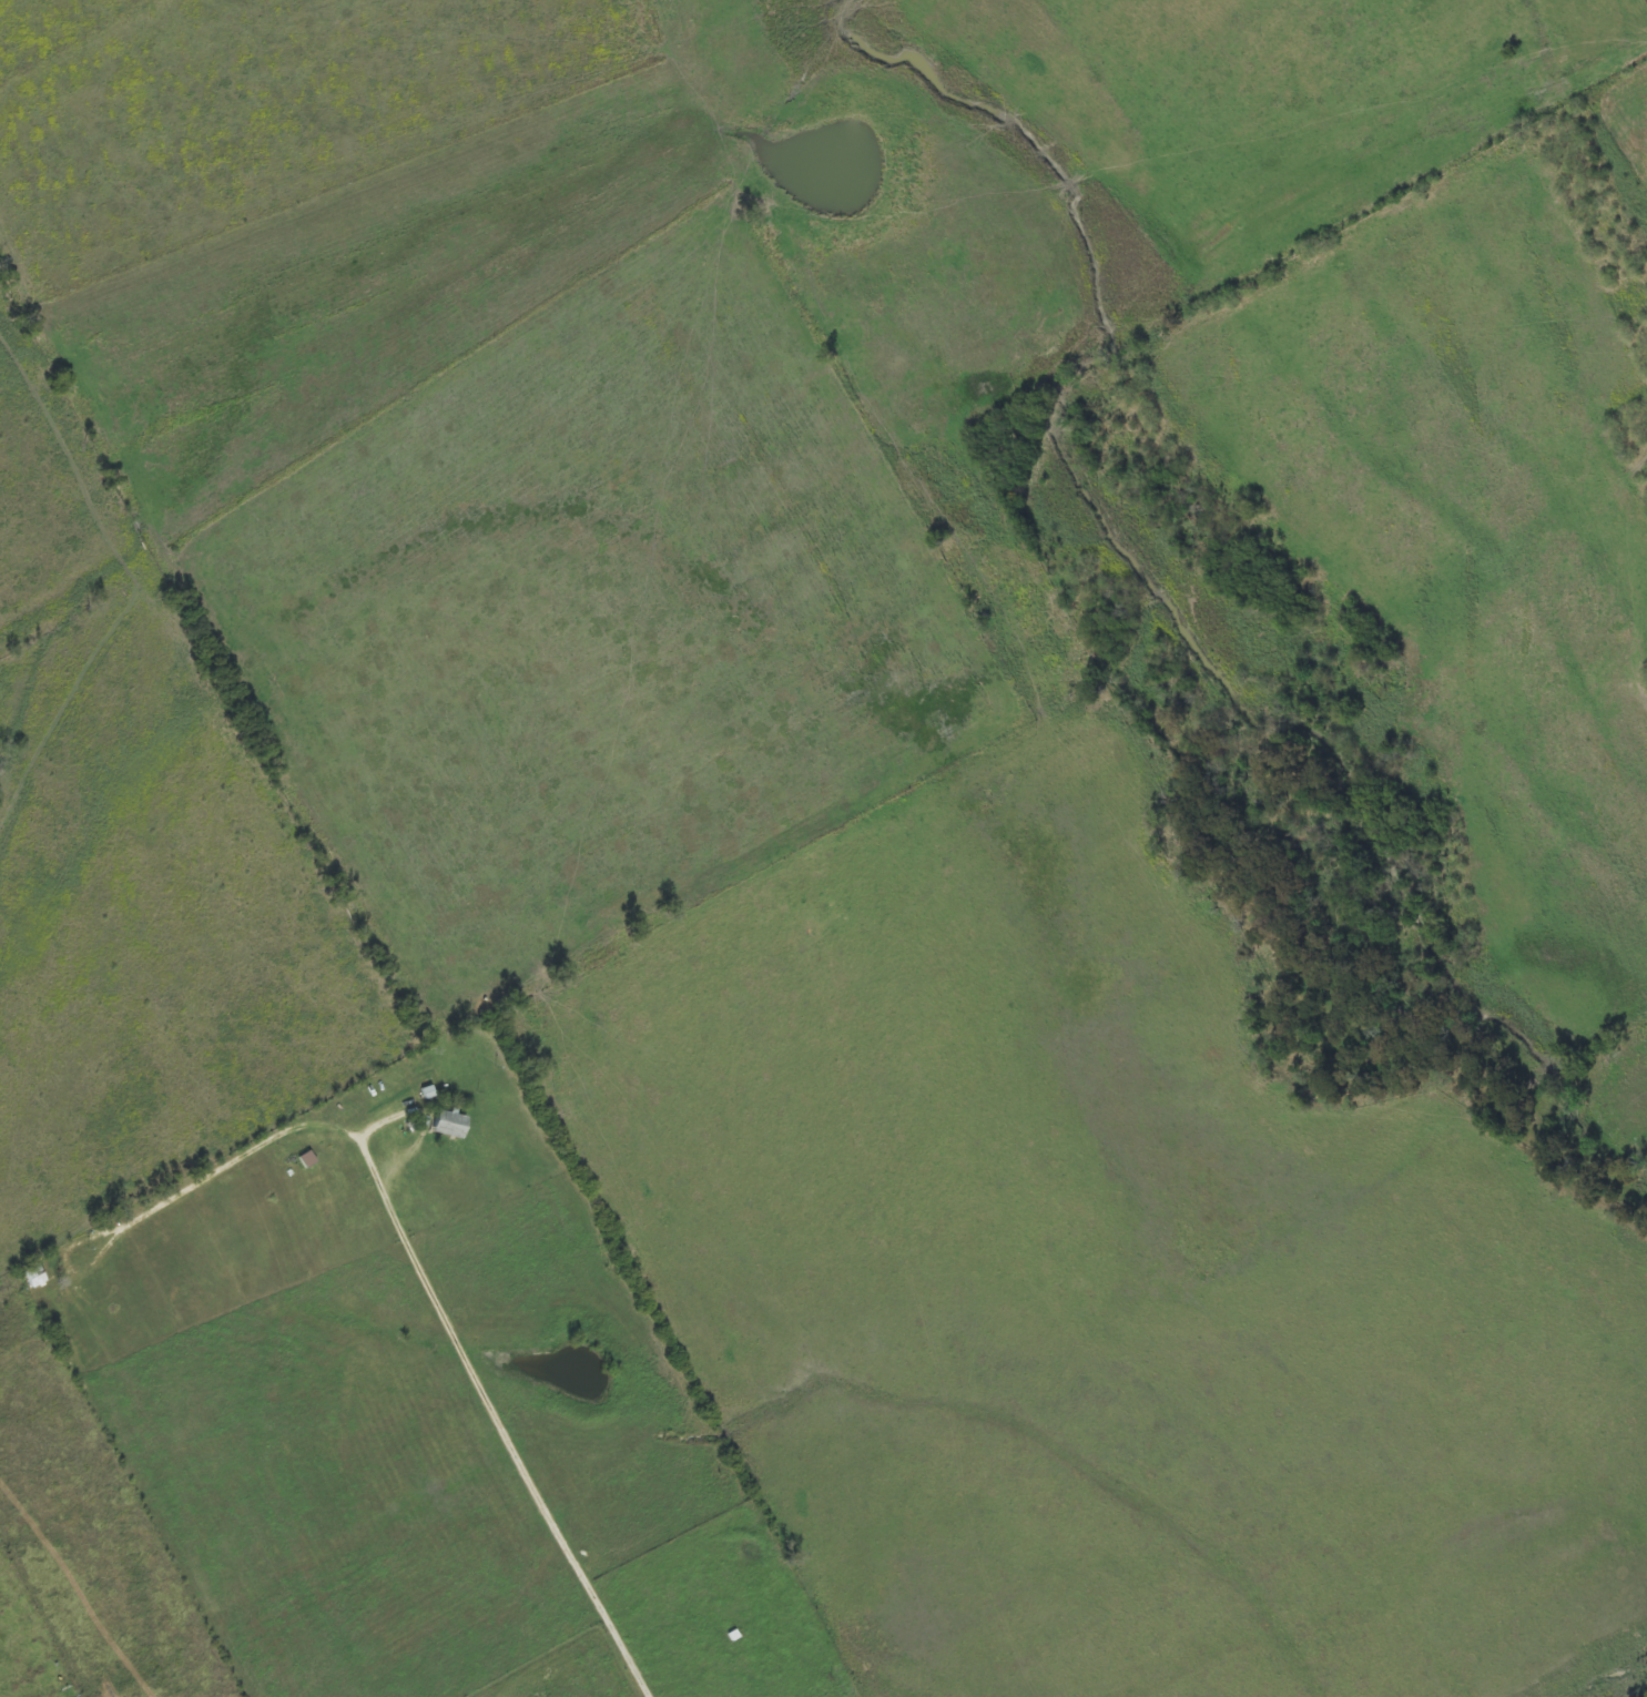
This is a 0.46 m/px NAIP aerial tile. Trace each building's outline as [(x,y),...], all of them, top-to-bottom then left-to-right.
[(463,1139),(466,1116),(432,1111),(429,1133),(463,1139)] [(302,1168),(315,1162),(309,1151),(296,1157),(302,1168)] [(44,1283),(37,1265),(21,1271),(28,1289),(44,1283)]
